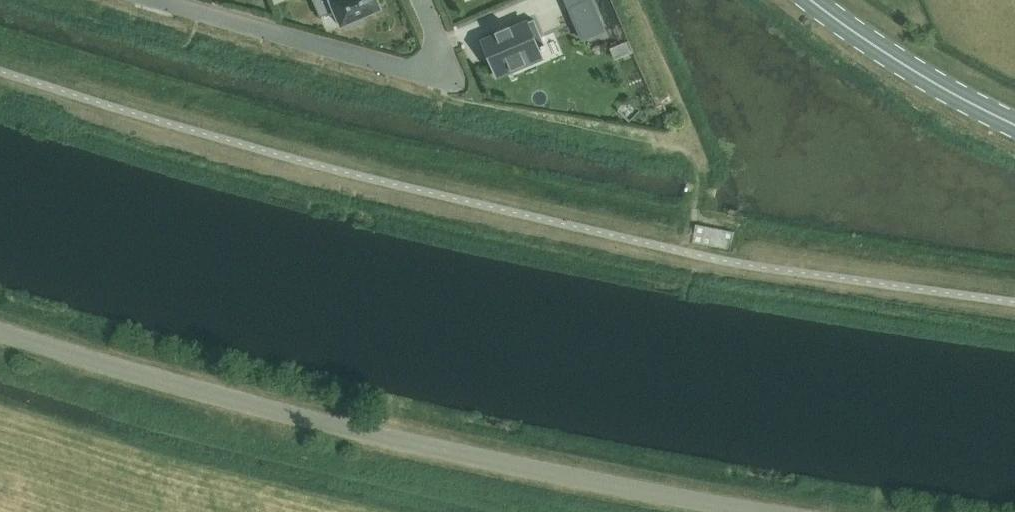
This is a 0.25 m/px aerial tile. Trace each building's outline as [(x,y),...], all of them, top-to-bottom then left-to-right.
[(319,15),(335,9),(340,24),(343,23),(345,28),(364,21),(362,15),(379,9),(376,0),(313,0),(319,15)] [(569,7),(583,39),(601,31),(588,0),(586,0),(569,7)] [(482,41),(494,70),(546,48),(534,19),(511,29),(510,26),(509,26),(510,29),(497,35),(496,32),(495,32),(496,35),(482,41)] [(732,246),(732,233),(697,231),(696,245),(732,246)]
